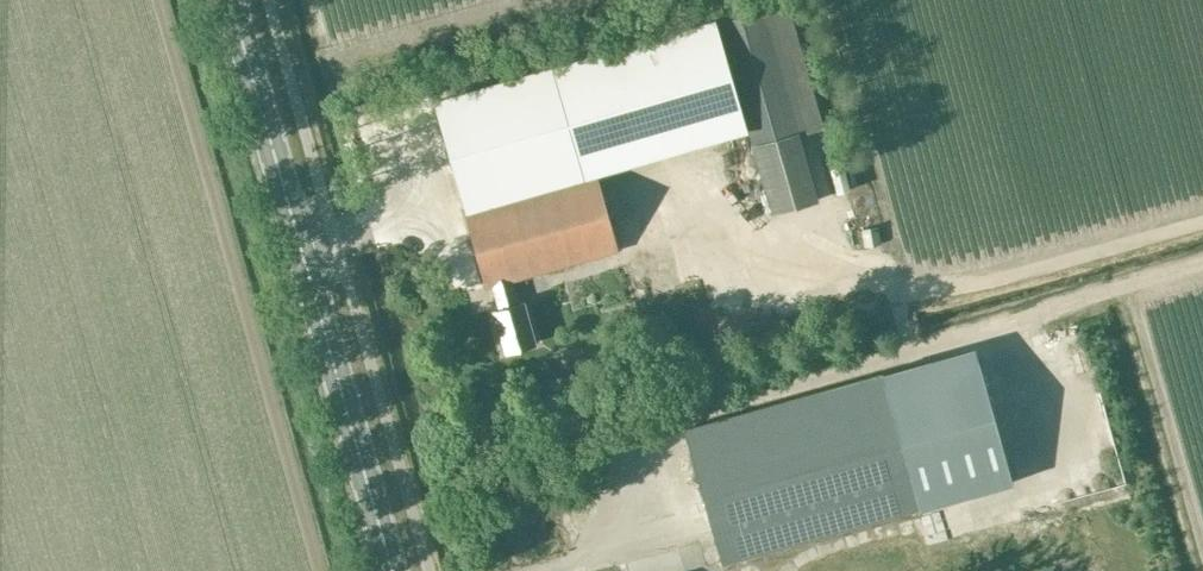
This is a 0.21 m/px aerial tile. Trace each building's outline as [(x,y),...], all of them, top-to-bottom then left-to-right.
[(816,197),(798,135),(825,127),(786,1),(762,8),(761,7),(714,20),(771,210),(816,197)] [(744,122),(714,20),(551,67),(581,169),(744,122)] [(581,169),(551,67),(433,101),(463,206),(582,172),(581,169)] [(616,249),(593,170),(463,207),(485,286),(491,285),(497,307),(492,309),(504,351),(534,342),(522,300),(517,302),(511,279),(616,249)] [(851,201),(846,180),(833,183),(838,204),(851,201)] [(899,377),(883,382),(880,373),(682,429),(720,563),(918,507),(903,452),(919,448),(899,377)] [(491,560),(503,557),(501,550),(489,553),(491,560)]
